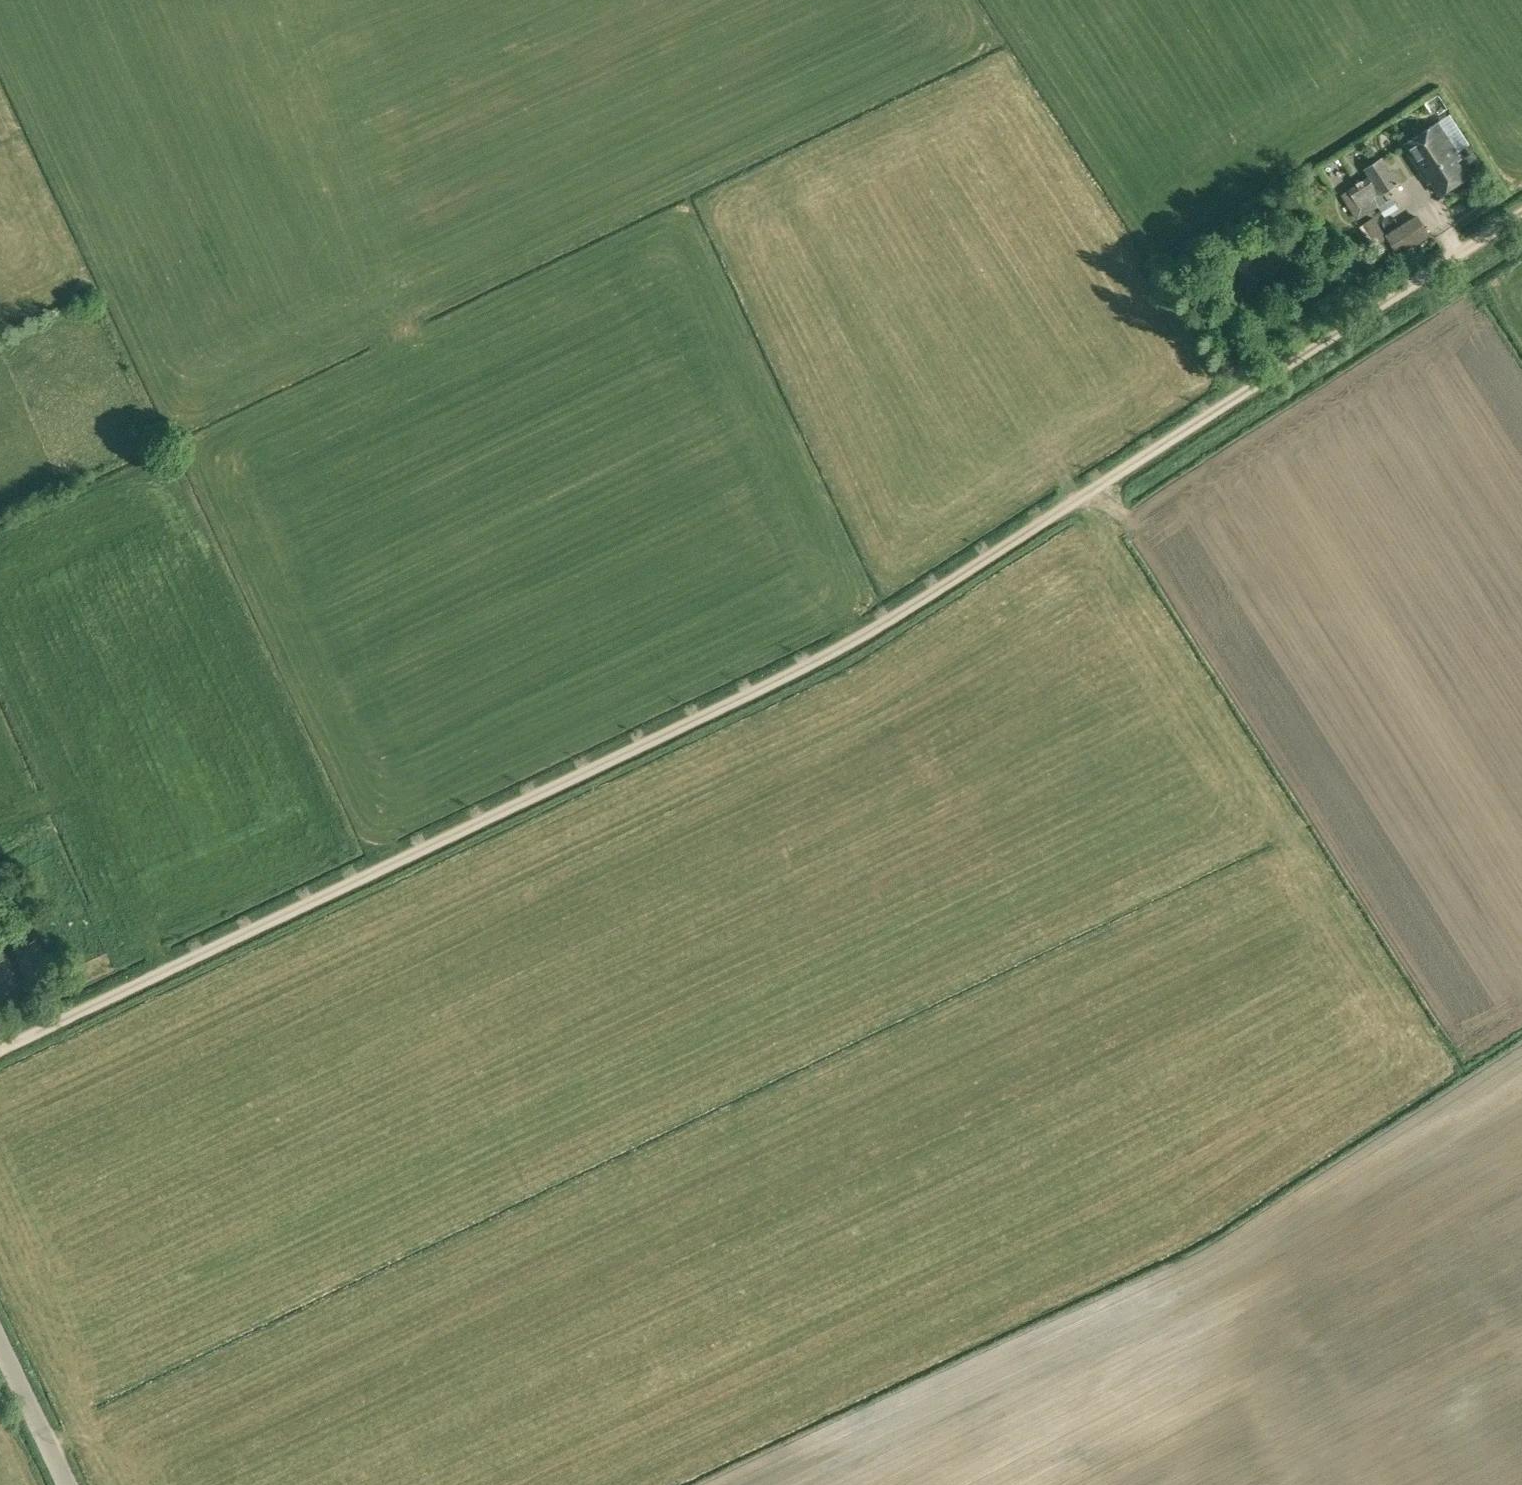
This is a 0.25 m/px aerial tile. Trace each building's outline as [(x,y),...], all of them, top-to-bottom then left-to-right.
[(1438,123),(1404,145),(1426,179),(1428,177),(1439,193),(1467,175),(1459,162),(1462,160),(1438,123)] [(1363,169),(1369,177),(1341,195),(1357,219),(1385,201),(1380,194),(1399,181),(1383,157),(1363,169)] [(1429,237),(1421,224),(1414,214),(1386,233),(1393,243),(1401,256),(1429,237)] [(53,978),(36,940),(14,950),(31,988),(53,978)]
